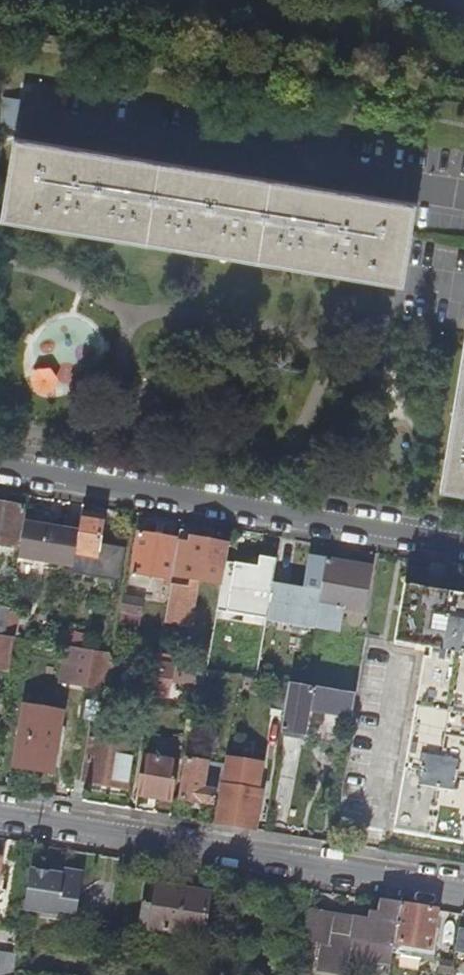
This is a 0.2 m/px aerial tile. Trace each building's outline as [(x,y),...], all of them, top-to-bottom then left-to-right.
[(412,212),(21,146),(9,219),(400,285),(412,212)] [(446,489),(463,492),(463,386),(446,489)] [(22,509),(0,505),(0,545),(16,548),(22,509)] [(76,556),(74,568),(74,571),(96,574),(104,518),(84,515),(77,556),(76,556)] [(74,568),(76,556),(80,533),(56,529),(49,528),(50,522),(25,518),(19,559),(74,568)] [(195,534),(181,532),(180,537),(176,565),(182,566),(180,578),(221,585),(227,546),(194,541),(195,534)] [(134,576),(173,582),(176,565),(180,537),(164,534),(163,538),(140,535),(134,576)] [(106,549),(102,573),(117,575),(121,551),(106,549)] [(304,594),(274,589),(269,620),(317,628),(321,606),(322,597),(328,562),(310,559),(304,594)] [(372,570),(328,562),(322,597),(321,606),(364,614),(372,570)] [(185,588),(173,586),(167,624),(189,627),(192,613),(182,611),(185,588)] [(405,589),(463,600),(463,597),(406,586),(405,589)] [(398,833),(462,844),(463,830),(463,600),(405,589),(396,644),(433,651),(431,660),(427,660),(398,833)] [(11,613),(11,610),(0,608),(0,636),(7,637),(11,613)] [(16,639),(20,614),(11,613),(7,637),(16,639)] [(61,647),(69,648),(72,648),(74,632),(64,631),(61,647)] [(11,673),(12,663),(16,639),(7,637),(0,636),(0,671),(11,673)] [(28,665),(31,642),(16,639),(12,663),(28,665)] [(96,653),(72,648),(69,648),(63,684),(89,689),(96,653)] [(110,664),(111,655),(96,653),(89,689),(109,692),(114,665),(110,664)] [(176,655),(162,653),(162,658),(161,663),(174,665),(176,655)] [(127,669),(153,673),(154,662),(129,657),(127,669)] [(395,832),(398,833),(427,660),(424,659),(395,832)] [(174,665),(161,663),(154,662),(153,673),(149,694),(169,698),(172,681),(195,685),(198,669),(174,665)] [(208,670),(198,669),(195,685),(192,702),(202,703),(208,670)] [(287,712),(291,684),(277,682),(272,710),(287,712)] [(357,695),(307,687),(291,684),(287,712),(283,731),(305,735),(309,710),(353,717),(357,695)] [(35,728),(33,738),(47,741),(49,730),(35,728)] [(58,742),(47,741),(33,738),(21,736),(16,768),(53,774),(58,742)] [(135,748),(92,741),(85,782),(128,790),(135,748)] [(144,759),(138,796),(174,802),(184,745),(175,743),(171,769),(166,768),(166,763),(144,759)] [(214,806),(216,792),(215,792),(215,787),(207,785),(211,764),(188,760),(181,801),(214,806)] [(222,793),(224,786),(227,767),(211,764),(207,785),(215,787),(215,792),(216,792),(222,793)] [(260,792),(224,786),(222,793),(217,824),(254,830),(260,792)] [(54,874),(31,870),(25,911),(57,916),(57,911),(77,914),(83,878),(77,872),(69,871),(64,875),(54,874)] [(159,886),(156,906),(152,930),(204,938),(211,894),(159,886)] [(401,905),(382,901),(379,916),(373,915),(372,922),(309,911),(304,941),(322,944),(318,972),(338,974),(347,974),(350,958),(391,965),(394,945),(401,905)] [(142,928),(152,930),(156,906),(145,904),(142,928)] [(432,951),(439,911),(401,905),(394,945),(432,951)] [(16,960),(0,957),(0,974),(14,974),(16,960)]
